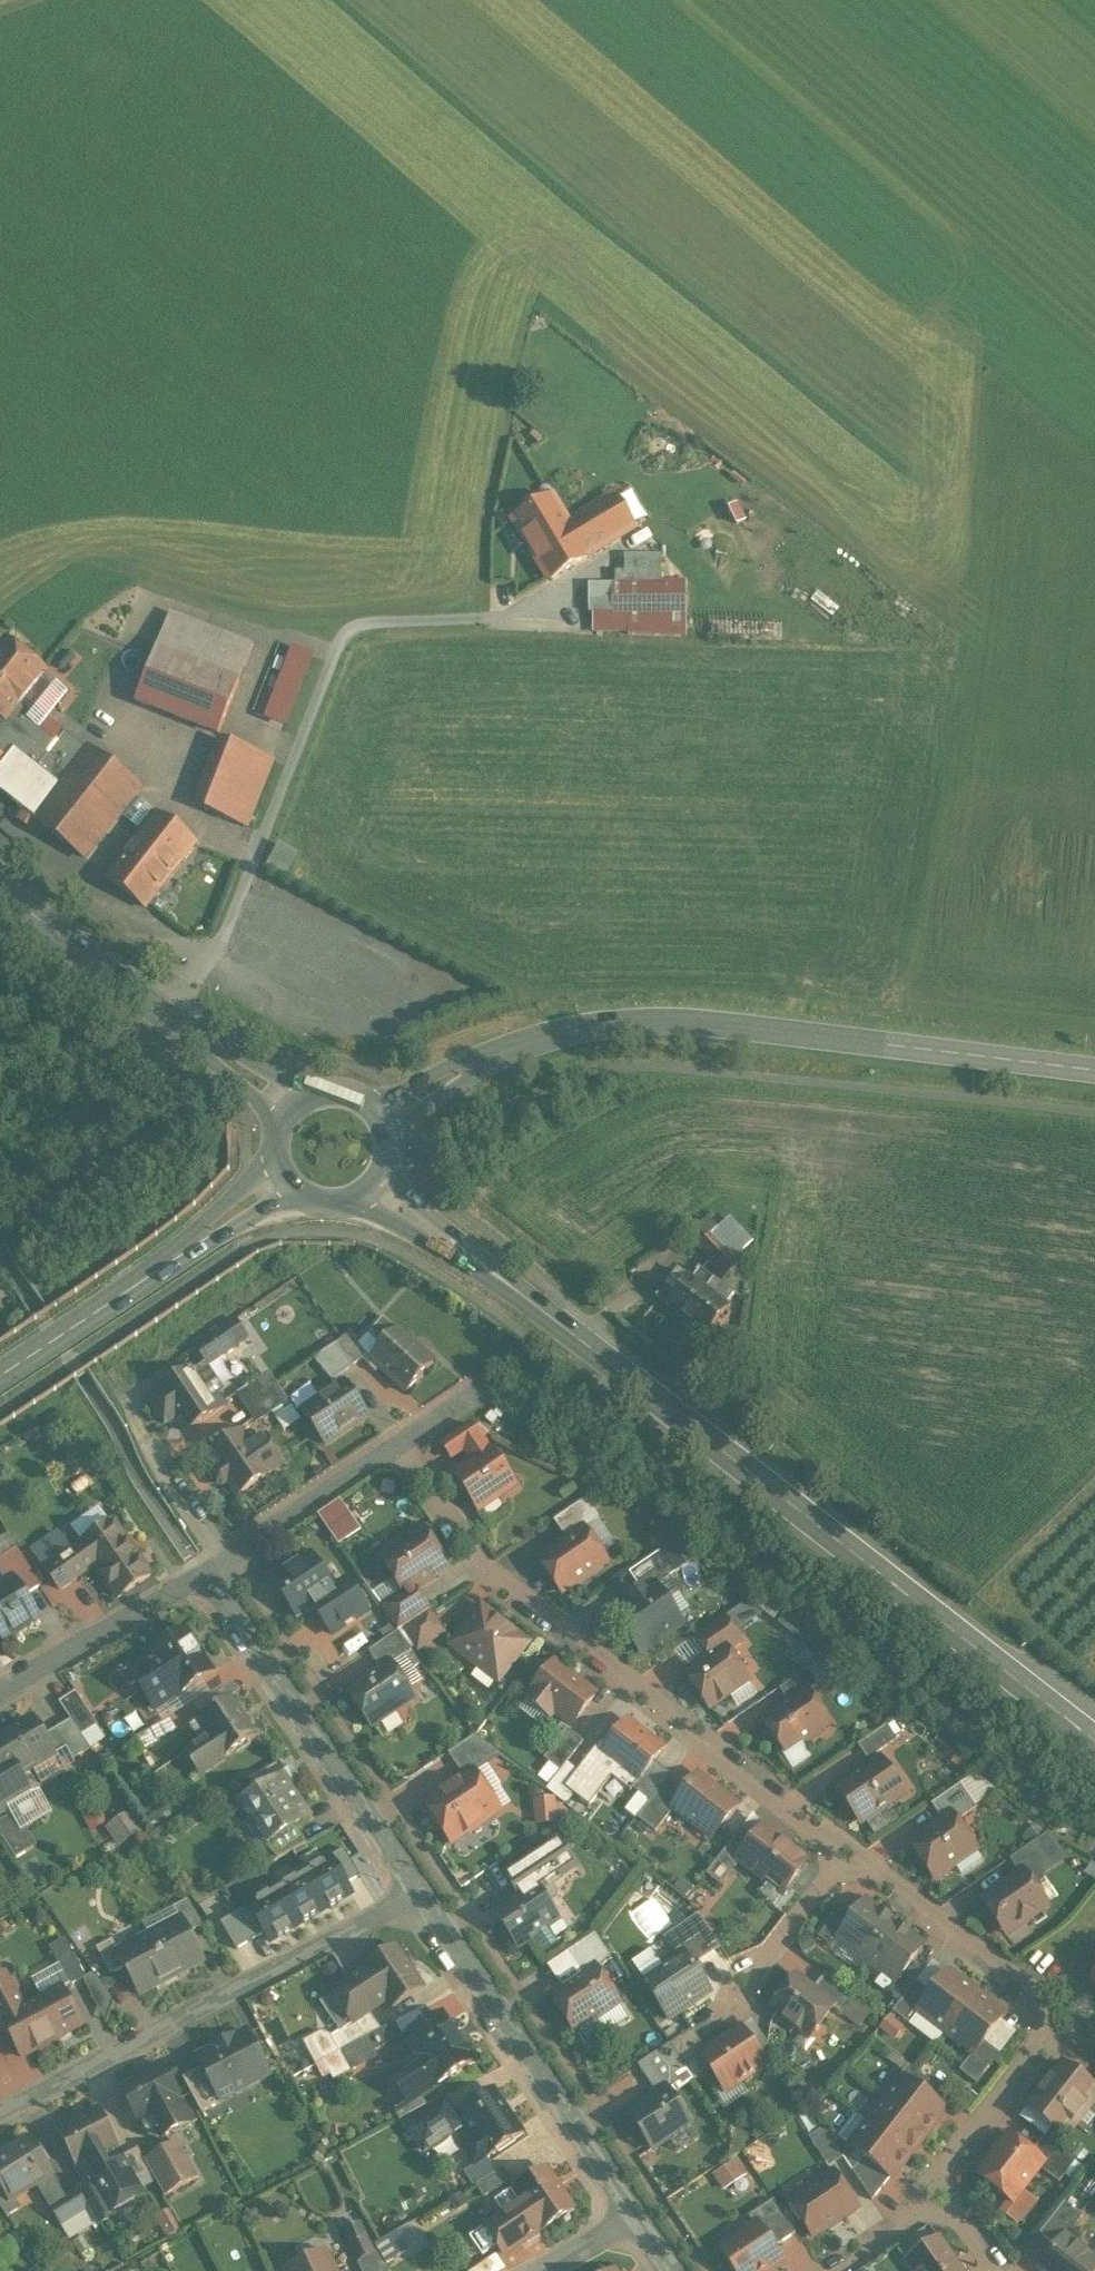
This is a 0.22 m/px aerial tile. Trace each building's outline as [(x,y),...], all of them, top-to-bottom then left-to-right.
[(614,497),(568,525),(587,557),(633,529),(614,497)] [(552,499),(515,522),(549,579),(587,557),(568,525),(552,499)] [(661,555),(624,556),(625,572),(615,572),(615,585),(661,584),(661,555)] [(615,585),(612,585),(612,613),(593,613),(593,633),(628,633),(628,635),(687,638),(686,584),(661,584),(615,585)] [(612,585),(589,585),(589,613),(593,613),(612,613),(612,585)] [(253,647),(170,614),(135,701),(218,734),(253,647)] [(258,712),(292,725),(320,653),(286,640),(258,712)] [(0,650),(0,716),(5,720),(6,720),(19,705),(45,672),(7,641),(0,650)] [(48,754),(47,753),(55,742),(32,724),(36,718),(19,705),(6,720),(5,720),(0,726),(0,748),(10,756),(0,768),(0,792),(27,813),(22,819),(22,820),(31,827),(33,827),(38,821),(38,822),(40,821),(52,831),(53,834),(66,844),(69,844),(81,854),(82,856),(85,858),(138,790),(88,750),(65,733),(48,754)] [(231,744),(205,810),(247,826),(273,760),(231,744)] [(143,828),(158,809),(143,798),(129,817),(143,828)] [(157,815),(108,878),(145,908),(195,844),(157,815)] [(292,872),(303,852),(285,842),(274,862),(292,872)] [(718,1229),(698,1247),(710,1259),(724,1246),(729,1241),(718,1229)] [(724,1246),(710,1259),(726,1276),(740,1263),(724,1246)] [(700,1271),(693,1281),(691,1279),(678,1296),(665,1286),(656,1297),(705,1336),(727,1307),(725,1306),(733,1295),(714,1280),(713,1281),(700,1271)] [(223,1331),(196,1349),(207,1365),(234,1347),(223,1331)] [(435,1365),(400,1332),(372,1362),(407,1395),(435,1365)] [(366,1353),(351,1334),(336,1344),(352,1364),(366,1353)] [(336,1344),(317,1357),(333,1379),(352,1364),(336,1344)] [(219,1411),(191,1370),(160,1391),(161,1392),(149,1400),(166,1424),(178,1416),(189,1432),(219,1411)] [(256,1378),(235,1392),(244,1406),(265,1392),(256,1378)] [(345,1382),(302,1412),(326,1446),(343,1434),(342,1432),(367,1415),(345,1382)] [(265,1392),(244,1406),(255,1421),(282,1402),(272,1387),(265,1392)] [(470,1425),(442,1444),(452,1459),(483,1438),(489,1434),(470,1425)] [(241,1431),(207,1455),(217,1469),(213,1472),(212,1477),(217,1484),(222,1485),(228,1481),(237,1495),(281,1465),(263,1439),(252,1447),(241,1431)] [(483,1438),(464,1451),(472,1461),(454,1473),(479,1510),(515,1486),(483,1438)] [(72,1451),(81,1467),(98,1459),(89,1443),(72,1451)] [(587,1498),(554,1520),(567,1540),(584,1529),(585,1529),(601,1518),(587,1498)] [(317,1514),(338,1545),(360,1530),(339,1500),(317,1514)] [(150,1575),(113,1522),(81,1545),(81,1546),(95,1566),(118,1598),(150,1575)] [(422,1529),(407,1539),(402,1538),(391,1545),(390,1551),(394,1557),(384,1563),(404,1593),(405,1595),(414,1588),(447,1567),(422,1529)] [(567,1540),(539,1559),(562,1592),(607,1561),(585,1529),(584,1529),(567,1540)] [(95,1566),(81,1546),(71,1553),(57,1533),(47,1540),(47,1541),(57,1555),(60,1553),(78,1578),(95,1566)] [(60,1553),(57,1555),(47,1541),(33,1551),(47,1570),(48,1570),(61,1590),(78,1578),(60,1553)] [(17,1548),(0,1559),(0,1572),(7,1583),(13,1579),(24,1596),(41,1586),(17,1548)] [(662,1550),(629,1572),(641,1589),(644,1594),(656,1586),(677,1572),(662,1550)] [(311,1556),(274,1581),(297,1616),(313,1606),(332,1635),(354,1621),(337,1596),(311,1556)] [(0,1587),(0,1633),(4,1640),(38,1618),(24,1596),(13,1579),(7,1583),(0,1587)] [(354,1584),(337,1596),(354,1621),(371,1609),(354,1584)] [(641,1589),(639,1591),(632,1589),(631,1596),(628,1599),(634,1607),(620,1616),(627,1626),(624,1627),(641,1652),(668,1634),(663,1628),(678,1618),(656,1586),(644,1594),(641,1589)] [(414,1588),(405,1595),(404,1593),(382,1608),(398,1632),(429,1610),(414,1588)] [(744,1626),(762,1611),(751,1598),(733,1613),(744,1626)] [(527,1643),(481,1607),(452,1644),(480,1666),(486,1658),(504,1673),(527,1643)] [(430,1613),(406,1630),(418,1648),(443,1632),(430,1613)] [(725,1617),(695,1637),(709,1656),(724,1646),(728,1652),(742,1642),(725,1617)] [(185,1630),(153,1651),(155,1654),(145,1660),(155,1676),(138,1686),(154,1711),(213,1673),(194,1645),(195,1644),(185,1630)] [(398,1632),(368,1651),(381,1670),(391,1663),(392,1664),(412,1651),(398,1632)] [(709,1656),(686,1672),(711,1708),(730,1694),(731,1688),(746,1678),(728,1652),(724,1646),(709,1656)] [(381,1670),(348,1692),(372,1727),(414,1698),(392,1664),(391,1663),(381,1670)] [(595,1695),(555,1664),(527,1699),(549,1716),(554,1710),(566,1720),(572,1725),(595,1695)] [(808,1669),(779,1689),(789,1702),(806,1690),(807,1691),(818,1684),(808,1669)] [(789,1702),(764,1720),(784,1749),(797,1740),(799,1743),(804,1744),(819,1733),(819,1730),(829,1723),(807,1691),(806,1690),(789,1702)] [(98,1725),(76,1692),(59,1703),(71,1720),(90,1749),(98,1743),(90,1731),(98,1725)] [(232,1699),(198,1721),(199,1722),(201,1720),(212,1736),(225,1756),(222,1757),(223,1759),(257,1737),(232,1699)] [(0,1738),(0,1773),(6,1783),(20,1775),(54,1755),(44,1737),(43,1736),(33,1719),(0,1738)] [(71,1720),(43,1736),(44,1737),(55,1730),(73,1760),(91,1749),(90,1749),(71,1720)] [(664,1749),(627,1721),(608,1745),(602,1753),(637,1780),(638,1781),(654,1761),(664,1749)] [(887,1725),(858,1745),(868,1760),(868,1759),(876,1754),(897,1740),(887,1725)] [(567,1728),(544,1758),(560,1771),(583,1741),(567,1728)] [(476,1735),(448,1754),(464,1778),(474,1772),(502,1756),(476,1735)] [(212,1736),(186,1753),(200,1774),(223,1759),(222,1757),(225,1756),(212,1736)] [(632,1787),(637,1780),(602,1753),(608,1745),(601,1740),(565,1787),(589,1806),(612,1777),(630,1791),(633,1788),(632,1787)] [(872,1764),(837,1788),(861,1823),(904,1794),(876,1754),(868,1759),(872,1764)] [(654,1761),(638,1781),(637,1780),(632,1787),(633,1788),(650,1801),(661,1786),(671,1774),(654,1761)] [(456,1783),(453,1783),(443,1789),(442,1793),(426,1804),(429,1809),(429,1813),(435,1823),(438,1823),(452,1843),(467,1833),(470,1834),(485,1824),(485,1820),(500,1811),(474,1772),(464,1778),(456,1783)] [(0,1773),(0,1813),(31,1795),(20,1775),(6,1783),(0,1773)] [(310,1819),(281,1774),(239,1801),(248,1816),(253,1813),(270,1839),(266,1842),(268,1846),(297,1827),(310,1819)] [(679,1800),(673,1808),(674,1808),(712,1838),(737,1805),(698,1775),(679,1800)] [(960,1784),(931,1804),(943,1821),(952,1815),(956,1821),(976,1807),(960,1784)] [(650,1801),(637,1817),(656,1832),(674,1808),(673,1808),(679,1800),(661,1786),(650,1801)] [(533,1800),(535,1825),(556,1824),(556,1819),(563,1818),(563,1806),(555,1806),(554,1799),(533,1800)] [(109,1826),(123,1846),(146,1830),(133,1810),(109,1826)] [(0,1821),(0,1835),(16,1858),(33,1848),(12,1814),(0,1821)] [(943,1821),(938,1824),(935,1824),(921,1833),(921,1836),(911,1843),(934,1877),(937,1875),(943,1876),(956,1867),(957,1861),(975,1849),(956,1821),(952,1815),(943,1821)] [(297,1827),(268,1846),(277,1860),(307,1843),(297,1827)] [(804,1858),(764,1827),(755,1838),(739,1859),(740,1860),(768,1882),(774,1881),(785,1890),(799,1871),(796,1869),(804,1858)] [(742,1828),(720,1856),(735,1867),(740,1860),(739,1859),(755,1838),(742,1828)] [(344,1849),(330,1858),(345,1885),(360,1876),(344,1849)] [(546,1851),(518,1870),(530,1888),(535,1884),(537,1888),(548,1880),(560,1872),(546,1851)] [(330,1858),(329,1857),(315,1865),(302,1873),(324,1910),(351,1894),(345,1885),(330,1858)] [(1014,1880),(1004,1887),(1001,1887),(983,1900),(997,1920),(1001,1917),(1011,1931),(1047,1907),(1023,1872),(1014,1878),(1014,1880)] [(324,1910),(302,1873),(275,1888),(298,1926),(324,1910)] [(556,1893),(548,1880),(537,1888),(547,1903),(555,1897),(556,1893)] [(530,1888),(495,1911),(518,1946),(533,1937),(534,1932),(542,1926),(547,1927),(558,1920),(547,1903),(537,1888),(535,1884),(530,1888)] [(275,1888),(248,1904),(249,1906),(265,1933),(270,1942),(298,1926),(275,1888)] [(202,1926),(188,1900),(173,1908),(179,1919),(181,1919),(189,1933),(202,1926)] [(887,1919),(864,1902),(853,1917),(839,1935),(840,1936),(853,1946),(853,1949),(866,1959),(895,1922),(888,1917),(887,1919)] [(236,1950),(265,1933),(249,1906),(220,1923),(236,1950)] [(841,1908),(818,1936),(832,1947),(840,1936),(839,1935),(853,1917),(841,1908)] [(697,1915),(669,1934),(683,1955),(685,1954),(693,1966),(720,1948),(697,1915)] [(179,1919),(149,1935),(171,1978),(203,1962),(189,1933),(181,1919),(179,1919)] [(895,1922),(866,1959),(880,1970),(883,1969),(896,1979),(897,1980),(911,1962),(922,1946),(900,1929),(902,1927),(895,1922)] [(595,1933),(566,1953),(580,1975),(600,1968),(613,1959),(595,1933)] [(118,1951),(117,1951),(125,1966),(140,1995),(171,1978),(149,1935),(118,1951)] [(84,1977),(63,1939),(47,1948),(68,1985),(84,1977)] [(112,1939),(96,1948),(110,1974),(125,1966),(117,1951),(118,1951),(112,1939)] [(397,1947),(364,1969),(365,1971),(333,1993),(352,2022),(353,2023),(369,2012),(380,2005),(376,2000),(382,1996),(391,2009),(423,1987),(397,1947)] [(683,1955),(644,1982),(668,2018),(683,2008),(688,2009),(696,2003),(697,1999),(709,1991),(693,1966),(685,1954),(683,1955)] [(911,1962),(897,1980),(896,1979),(888,1990),(901,2000),(916,1981),(923,1971),(911,1962)] [(577,1978),(565,1986),(564,1990),(552,1997),(575,2031),(595,2018),(599,2018),(612,2010),(613,2006),(618,2002),(599,1973),(600,1968),(580,1975),(580,1978),(577,1978)] [(931,1993),(917,2011),(918,2012),(945,2033),(977,1992),(970,1986),(968,1986),(948,1971),(931,1993)] [(855,1996),(826,1973),(813,1989),(834,2006),(833,2008),(841,2014),(855,1996)] [(47,2000),(45,1997),(23,2009),(6,1976),(1,1975),(0,1975),(0,2022),(1,2021),(9,2032),(22,2057),(81,2026),(63,1991),(47,2000)] [(796,1976),(771,2007),(802,2032),(803,2030),(814,2029),(816,2030),(833,2008),(834,2006),(813,1989),(796,1976)] [(901,2000),(893,2011),(909,2024),(918,2012),(917,2011),(931,1993),(916,1981),(901,2000)] [(977,1992),(945,2033),(972,2054),(974,2055),(984,2041),(1004,2015),(984,1999),(984,1997),(977,1992)] [(352,2022),(332,2035),(321,2031),(303,2041),(316,2065),(381,2029),(369,2012),(353,2023),(352,2022)] [(442,2014),(404,2040),(418,2061),(435,2085),(435,2086),(473,2060),(472,2059),(471,2059),(453,2033),(454,2032),(442,2014)] [(381,2029),(316,2065),(324,2061),(334,2080),(367,2062),(363,2056),(403,2034),(396,2021),(381,2029)] [(740,2028),(701,2055),(724,2089),(738,2079),(743,2080),(766,2065),(740,2028)] [(692,2029),(669,2044),(681,2061),(703,2046),(692,2029)] [(246,2031),(235,2038),(235,2037),(212,2049),(198,2057),(203,2067),(217,2093),(230,2087),(233,2094),(269,2075),(246,2031)] [(984,2041),(974,2055),(972,2054),(960,2070),(976,2083),(999,2053),(984,2041)] [(669,2044),(638,2065),(657,2095),(668,2088),(669,2089),(680,2082),(675,2075),(685,2068),(681,2061),(669,2044)] [(414,2090),(391,2106),(400,2120),(426,2106),(419,2096),(435,2085),(418,2061),(400,2073),(401,2074),(402,2073),(414,2090)] [(1043,2087),(1045,2089),(1030,2109),(1062,2134),(1070,2135),(1077,2126),(1073,2119),(1091,2096),(1094,2091),(1094,2089),(1062,2063),(1043,2087)] [(161,2065),(120,2087),(139,2122),(140,2121),(149,2137),(158,2140),(192,2122),(161,2065)] [(934,2085),(908,2065),(899,2076),(902,2079),(903,2077),(926,2096),(934,2085)] [(203,2067),(183,2077),(202,2113),(219,2103),(218,2102),(233,2094),(230,2087),(217,2093),(203,2067)] [(882,2105),(923,2137),(925,2134),(928,2133),(932,2128),(931,2126),(944,2109),(926,2096),(903,2077),(902,2079),(882,2105)] [(657,2095),(630,2113),(654,2149),(673,2136),(674,2132),(688,2122),(677,2107),(679,2105),(669,2089),(668,2088),(657,2095)] [(493,2091),(458,2115),(467,2129),(486,2157),(519,2134),(500,2107),(503,2105),(493,2091)] [(923,2137),(882,2105),(866,2125),(909,2158),(914,2150),(914,2148),(923,2137)] [(426,2106),(400,2120),(410,2134),(434,2118),(426,2106)] [(100,2110),(58,2132),(76,2165),(78,2165),(95,2155),(117,2144),(100,2110)] [(434,2118),(410,2134),(420,2149),(444,2133),(434,2118)] [(909,2158),(866,2125),(850,2146),(864,2156),(890,2177),(891,2177),(904,2161),(906,2161),(909,2158)] [(823,2128),(809,2137),(816,2147),(830,2137),(823,2128)] [(486,2157),(467,2129),(455,2137),(473,2165),(486,2157)] [(1008,2135),(978,2175),(1012,2201),(1039,2167),(1043,2162),(1031,2153),(1008,2135)] [(1075,2161),(1044,2137),(1031,2153),(1043,2162),(1039,2167),(1059,2183),(1075,2161)] [(0,2160),(0,2184),(10,2200),(14,2197),(51,2173),(30,2140),(0,2160)] [(145,2161),(151,2172),(165,2196),(198,2177),(178,2142),(145,2161)] [(138,2148),(120,2158),(122,2162),(134,2181),(135,2181),(151,2172),(145,2161),(138,2148)] [(122,2162),(104,2171),(95,2155),(78,2165),(88,2184),(77,2191),(87,2207),(97,2223),(97,2222),(99,2225),(116,2215),(114,2211),(143,2195),(135,2181),(134,2181),(122,2162)] [(890,2177),(864,2156),(852,2171),(872,2200),(890,2177)] [(740,2157),(715,2173),(724,2188),(750,2173),(740,2157)] [(504,2168),(475,2185),(483,2197),(512,2180),(504,2168)] [(573,2209),(547,2170),(516,2191),(526,2207),(542,2230),(573,2209)] [(833,2172),(790,2201),(814,2237),(857,2208),(833,2172)] [(0,2184),(0,2206),(7,2216),(21,2207),(14,2197),(10,2200),(0,2184)] [(77,2191),(50,2207),(61,2224),(87,2207),(77,2191)] [(795,2233),(773,2200),(749,2217),(755,2226),(758,2224),(774,2248),(795,2233)] [(1064,2202),(1039,2234),(1057,2247),(1065,2237),(1066,2237),(1082,2217),(1064,2202)] [(87,2207),(61,2224),(70,2239),(97,2223),(87,2207)] [(526,2207),(508,2219),(505,2215),(485,2228),(497,2245),(503,2254),(520,2243),(521,2244),(542,2230),(526,2207)] [(360,2224),(344,2232),(357,2260),(363,2258),(373,2253),(373,2252),(360,2224)] [(720,2249),(735,2270),(763,2270),(781,2259),(774,2248),(758,2224),(755,2226),(720,2249)] [(485,2228),(471,2238),(483,2255),(497,2245),(485,2228)] [(387,2258),(409,2247),(401,2229),(379,2240),(387,2258)] [(1065,2237),(1057,2247),(1040,2268),(1044,2270),(1094,2270),(1094,2260),(1066,2237),(1065,2237)] [(907,2260),(914,2270),(961,2270),(939,2239),(907,2260)] [(363,2258),(369,2270),(386,2270),(375,2251),(373,2252),(373,2253),(363,2258)] [(304,2260),(303,2263),(288,2270),(289,2270),(336,2270),(330,2257),(324,2256),(323,2254),(321,2255),(317,2254),(304,2260)] [(472,2270),(505,2270),(507,2270),(497,2254),(472,2270)]
